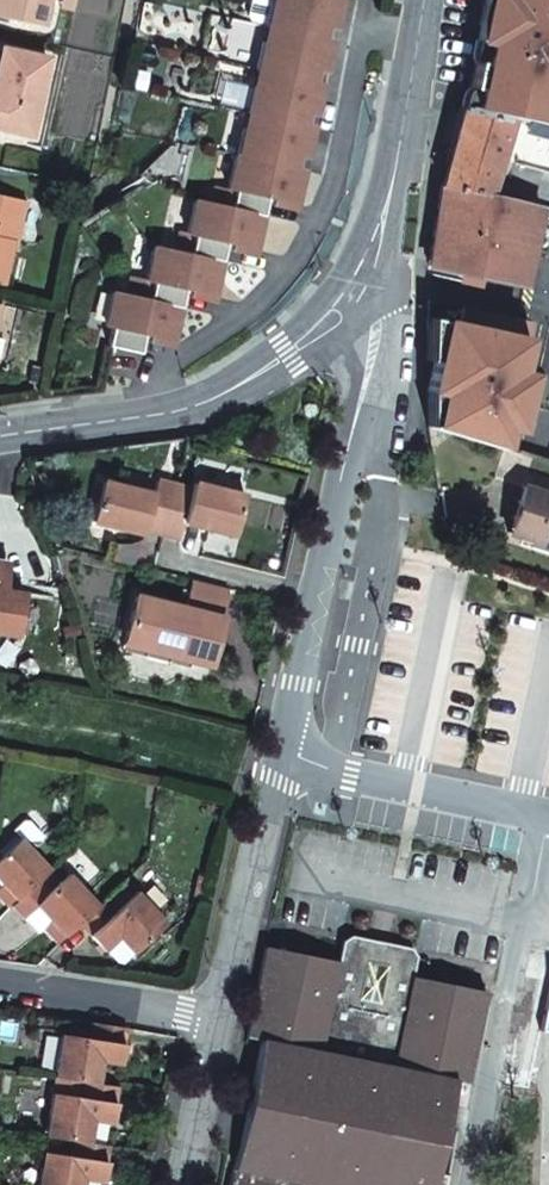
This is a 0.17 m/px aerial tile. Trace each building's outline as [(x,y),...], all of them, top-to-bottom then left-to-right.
[(38,22),(43,0),(0,0),(0,13),(38,22)] [(340,0),(261,0),(257,26),(261,27),(259,43),(254,42),(249,69),(254,70),(251,85),(246,84),(241,111),(246,112),(243,127),(238,126),(233,153),(231,153),(225,188),(232,189),(229,206),(192,199),(185,234),(193,235),(189,252),(152,245),(145,279),(152,281),(148,298),(111,289),(103,323),(111,325),(106,344),(139,352),(143,332),(173,339),(184,287),(214,294),(225,242),(255,247),(266,195),(296,201),(304,167),(290,164),(293,152),(306,155),(313,123),(300,120),(302,110),(316,113),(323,80),(309,77),(312,65),(325,68),(332,36),(319,33),(321,23),(334,26),(340,0)] [(477,114),(548,132),(548,0),(490,0),(480,44),(493,47),(477,114)] [(28,133),(44,55),(0,46),(0,127),(28,133)] [(477,114),(465,111),(448,184),(495,196),(503,164),(548,175),(548,132),(477,114)] [(495,196),(448,184),(445,197),(441,224),(434,274),(481,284),(483,277),(532,288),(548,219),(548,214),(535,211),(536,207),(495,196)] [(0,196),(0,280),(2,281),(11,239),(14,240),(22,200),(0,196)] [(463,324),(432,317),(431,359),(439,361),(432,390),(431,426),(503,447),(509,422),(521,425),(533,370),(522,367),(533,321),(467,306),(463,324)] [(144,530),(160,535),(173,488),(157,484),(153,496),(100,481),(90,521),(143,536),(144,530)] [(548,543),(548,491),(521,482),(508,529),(529,534),(529,537),(548,543)] [(173,488),(160,535),(178,540),(182,524),(232,537),(242,498),(192,485),(190,492),(173,488)] [(221,590),(186,581),(183,590),(219,599),(221,590)] [(12,636),(18,591),(0,588),(0,634),(12,636)] [(215,618),(219,599),(183,590),(179,609),(130,596),(120,636),(164,648),(161,661),(185,667),(186,661),(205,666),(217,619),(215,618)] [(116,650),(161,661),(164,648),(120,636),(116,650)] [(37,879),(48,869),(18,838),(0,856),(0,902),(6,909),(10,906),(37,879)] [(79,922),(96,906),(67,875),(49,891),(37,879),(10,906),(22,918),(27,913),(57,943),(79,922)] [(114,911),(102,899),(96,906),(79,922),(105,950),(108,947),(120,960),(125,962),(166,923),(135,891),(114,911)] [(467,1081),(484,992),(411,977),(416,955),(410,947),(351,935),(341,940),(337,961),(263,947),(244,1037),(259,1040),(229,1184),(445,1184),(447,1177),(433,1174),(453,1078),(467,1081)] [(61,1032),(54,1078),(83,1083),(98,1085),(101,1063),(120,1066),(125,1030),(91,1025),(90,1036),(61,1032)] [(46,1137),(74,1142),(90,1144),(105,1147),(108,1123),(112,1123),(117,1088),(98,1085),(83,1083),(54,1078),(46,1137)] [(108,1147),(105,1147),(90,1144),(74,1142),(73,1154),(44,1150),(39,1184),(103,1184),(108,1147)]
